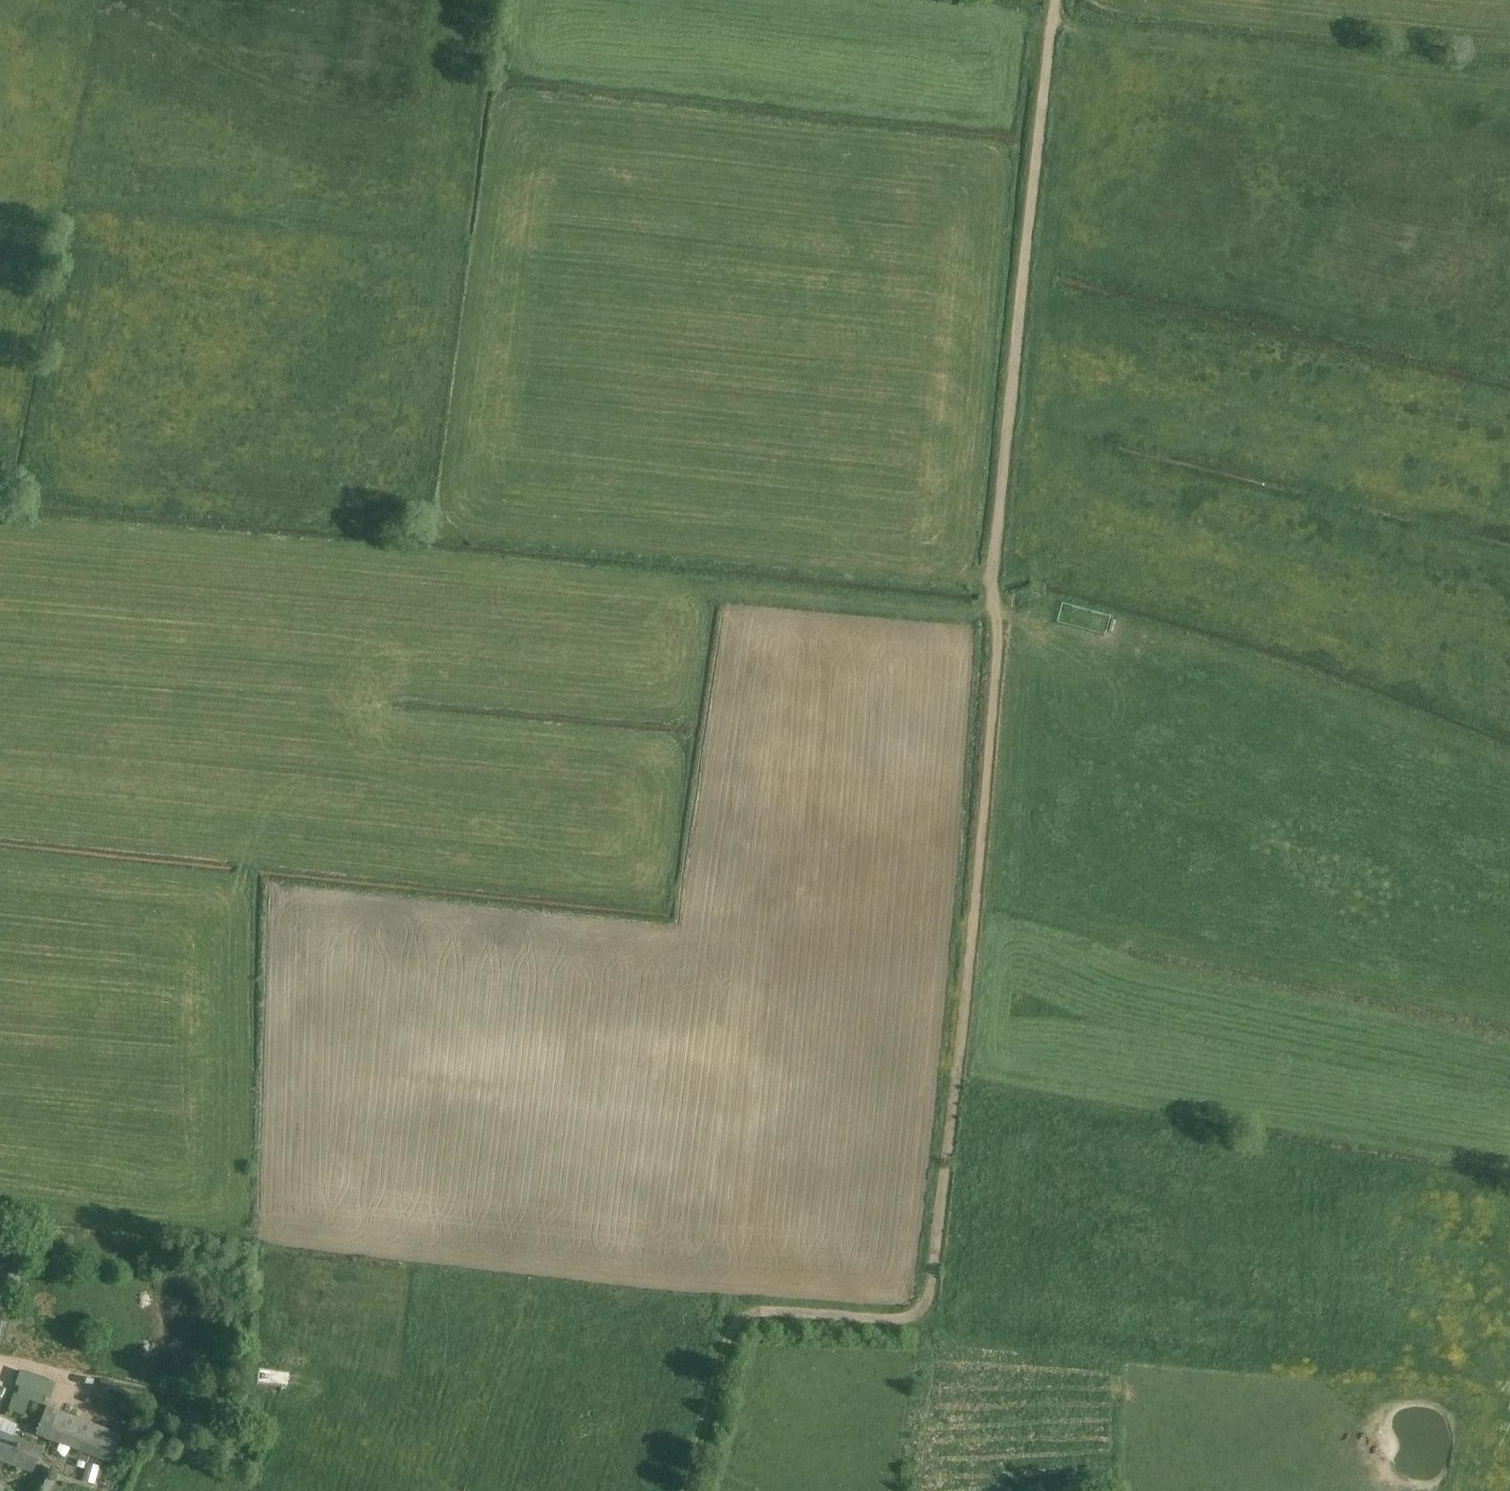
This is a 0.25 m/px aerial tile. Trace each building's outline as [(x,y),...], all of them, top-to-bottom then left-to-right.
[(256,1366),(255,1383),(281,1384),(282,1367),(256,1366)] [(25,1398),(37,1401),(40,1390),(15,1383),(8,1407),(22,1411),(25,1398)] [(110,1463),(121,1434),(47,1406),(36,1434),(110,1463)] [(6,1429),(10,1419),(0,1416),(0,1427),(6,1429)] [(32,1474),(42,1448),(0,1431),(0,1461),(32,1474)] [(54,1483),(37,1477),(32,1490),(50,1490),(54,1483)]
